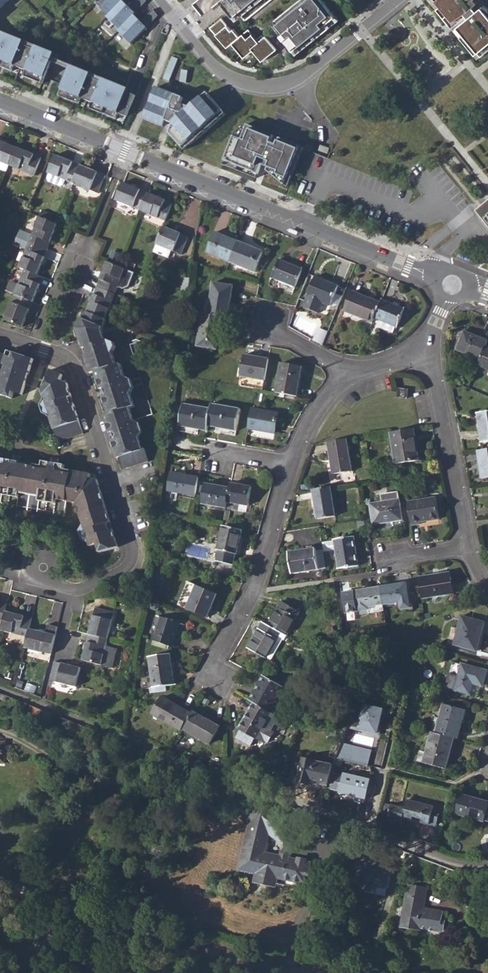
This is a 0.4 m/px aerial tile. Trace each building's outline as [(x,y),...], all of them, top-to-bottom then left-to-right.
[(95,2),(108,15),(122,0),(97,0),(96,0),(95,2)] [(106,16),(119,29),(133,14),(146,1),(145,0),(135,0),(129,7),(122,0),(108,15),(106,16)] [(246,21),(271,0),(229,0),(246,21)] [(275,20),(284,31),(280,34),(293,50),(336,16),(324,0),(316,0),(312,3),(310,1),(309,2),(307,0),(299,0),(275,20)] [(450,23),(454,21),(466,13),(467,15),(469,17),(455,28),(479,58),(487,50),(487,8),(484,5),(478,10),(474,5),(479,2),(478,0),(431,0),(450,23)] [(119,29),(117,30),(131,43),(158,15),(153,9),(140,21),(133,14),(119,29)] [(222,18),(210,28),(227,48),(233,43),(243,55),(252,48),(262,61),(275,51),(262,35),(257,39),(249,29),(240,36),(234,29),(232,30),(222,18)] [(275,20),(271,23),(280,34),(284,31),(275,20)] [(124,122),(135,95),(76,71),(78,67),(53,57),(52,61),(46,59),(48,54),(0,35),(0,67),(37,82),(42,84),(40,88),(124,122)] [(173,137),(184,150),(226,114),(208,93),(196,103),(157,87),(141,124),(164,133),(173,137)] [(235,133),(222,165),(269,184),(287,191),(304,148),(246,124),(235,133)] [(10,164),(17,147),(0,140),(0,160),(10,164)] [(10,164),(34,175),(41,157),(17,147),(10,164)] [(65,179),(73,183),(80,165),(56,155),(49,172),(46,179),(62,185),(65,179)] [(7,171),(10,164),(0,161),(0,168),(7,171)] [(73,183),(98,193),(105,175),(80,165),(73,183)] [(116,200),(141,210),(148,192),(124,182),(123,184),(116,200)] [(141,210),(167,221),(174,203),(148,192),(141,210)] [(476,212),(487,226),(487,203),(476,212)] [(26,242),(45,249),(55,224),(36,217),(26,242)] [(172,250),(182,254),(189,236),(164,226),(157,244),(154,251),(169,257),(172,250)] [(206,253),(229,262),(237,242),(214,232),(206,253)] [(23,269),(35,274),(45,249),(26,242),(16,267),(23,269)] [(229,262),(254,272),(262,252),(237,242),(229,262)] [(271,279),(294,288),(302,269),(279,260),(271,279)] [(478,268),(487,271),(487,260),(478,268)] [(133,273),(105,261),(95,285),(114,293),(116,287),(121,289),(127,286),(133,273)] [(12,295),(31,302),(41,277),(35,274),(23,269),(12,295)] [(182,277),(180,292),(187,295),(190,278),(182,277)] [(322,303),(330,306),(338,287),(315,277),(307,297),(303,307),(318,313),(322,303)] [(221,317),(227,318),(233,285),(213,282),(208,315),(221,317)] [(85,310),(104,318),(114,293),(95,285),(85,310)] [(344,311),(372,323),(373,319),(380,303),(352,292),(344,311)] [(2,320),(20,328),(31,302),(12,295),(2,320)] [(373,319),(381,322),(395,327),(396,328),(404,310),(381,300),(380,303),(373,319)] [(104,318),(85,310),(83,318),(80,317),(75,328),(83,350),(89,372),(94,371),(107,413),(103,414),(116,457),(119,456),(122,467),(147,460),(143,446),(140,447),(137,436),(140,429),(137,420),(131,417),(127,405),(132,403),(129,392),(132,385),(129,376),(123,373),(120,362),(115,364),(110,347),(114,343),(113,340),(104,337),(101,328),(106,319),(104,318)] [(196,347),(214,350),(216,338),(218,338),(221,317),(208,315),(202,314),(196,347)] [(392,334),(395,327),(381,322),(379,328),(392,334)] [(319,330),(315,342),(322,346),(327,333),(319,330)] [(456,350),(479,359),(484,347),(487,341),(463,331),(456,350)] [(487,370),(487,348),(484,347),(479,359),(477,366),(487,370)] [(11,397),(13,391),(21,394),(33,359),(7,351),(6,355),(0,353),(0,393),(11,397)] [(240,376),(264,380),(268,360),(243,355),(240,376)] [(275,393),(296,397),(301,367),(281,363),(275,393)] [(47,378),(50,367),(43,365),(40,376),(47,378)] [(51,415),(58,439),(82,432),(66,380),(60,378),(62,373),(50,369),(43,391),(44,397),(41,403),(43,411),(51,415)] [(396,397),(406,398),(407,390),(398,389),(396,397)] [(179,426),(207,430),(208,426),(210,410),(183,405),(179,426)] [(208,426),(236,431),(240,410),(211,405),(210,410),(208,426)] [(248,429),(274,434),(278,414),(251,409),(248,429)] [(148,411),(131,417),(137,420),(140,429),(153,426),(148,411)] [(481,444),(487,443),(487,412),(477,414),(481,444)] [(390,433),(394,465),(418,461),(413,430),(390,433)] [(327,443),(332,475),(351,473),(346,440),(327,443)] [(482,479),(487,479),(487,450),(478,452),(482,479)] [(98,550),(116,544),(94,473),(91,473),(90,475),(89,475),(89,471),(63,467),(63,463),(42,459),(41,464),(0,457),(0,501),(63,511),(65,499),(75,501),(82,523),(79,528),(82,537),(88,540),(88,543),(95,542),(98,550)] [(167,491),(195,496),(199,477),(170,473),(167,491)] [(201,504),(226,508),(227,502),(230,489),(204,484),(201,504)] [(230,489),(227,502),(248,506),(251,488),(231,484),(230,489)] [(312,490),(317,520),(335,517),(330,487),(312,490)] [(396,491),(378,494),(379,503),(397,500),(396,491)] [(407,502),(410,526),(419,525),(419,523),(438,520),(435,498),(407,502)] [(370,504),(372,525),(402,520),(399,500),(379,503),(370,504)] [(236,554),(237,555),(242,530),(223,526),(218,550),(216,561),(233,565),(236,554)] [(335,551),(337,570),(358,566),(354,537),(333,539),(335,551)] [(323,552),(335,551),(333,541),(322,543),(323,552)] [(288,553),(291,574),(318,570),(315,549),(288,553)] [(417,578),(421,599),(452,594),(449,573),(417,578)] [(177,605),(207,618),(217,594),(188,582),(177,605)] [(398,602),(399,609),(409,608),(405,583),(379,587),(382,604),(382,605),(398,602)] [(341,593),(343,613),(368,610),(367,607),(382,604),(379,587),(341,593)] [(147,607),(157,612),(160,605),(149,601),(147,607)] [(280,633),(286,636),(299,612),(281,601),(267,626),(280,633)] [(85,634),(104,638),(109,614),(91,610),(85,634)] [(25,638),(27,629),(29,619),(4,612),(1,623),(0,629),(0,632),(25,638)] [(153,641),(172,647),(179,623),(160,617),(153,641)] [(453,645),(476,652),(484,623),(461,617),(453,645)] [(248,649),(265,659),(280,633),(267,626),(262,623),(248,649)] [(22,648),(49,655),(54,636),(27,629),(25,638),(22,648)] [(108,667),(113,648),(102,645),(104,638),(85,634),(79,659),(98,664),(108,667)] [(149,657),(153,688),(173,685),(169,654),(149,657)] [(48,680),(73,686),(77,667),(53,662),(48,680)] [(454,690),(469,694),(472,684),(482,686),(486,672),(461,665),(454,690)] [(253,703),(269,712),(282,687),(263,676),(249,701),(253,703)] [(366,766),(375,735),(377,735),(383,710),(366,705),(368,696),(359,693),(346,729),(334,758),(366,766)] [(152,715),(181,731),(182,730),(191,714),(162,697),(152,715)] [(253,703),(239,730),(240,731),(236,739),(250,747),(254,739),(256,740),(263,744),(264,742),(267,744),(273,734),(270,732),(272,728),(265,724),(267,720),(284,730),(284,728),(284,720),(271,713),(269,712),(253,703)] [(26,715),(40,721),(44,710),(30,704),(26,715)] [(452,738),(457,739),(464,710),(443,704),(435,733),(452,738)] [(182,730),(210,745),(219,727),(192,712),(191,714),(182,730)] [(418,762),(445,769),(452,738),(435,733),(431,732),(425,752),(421,751),(418,762)] [(298,782),(326,789),(330,774),(330,772),(332,765),(302,759),(298,782)] [(326,789),(365,798),(366,795),(373,796),(375,785),(330,774),(326,789)] [(487,822),(487,802),(460,795),(454,813),(487,822)] [(420,823),(429,825),(436,827),(440,809),(433,807),(406,801),(405,808),(385,804),(382,816),(402,821),(403,818),(410,820),(411,817),(421,820),(420,823)] [(256,879),(275,883),(276,876),(304,882),(308,863),(305,863),(306,860),(298,858),(297,861),(287,859),(288,856),(288,855),(283,850),(281,853),(280,857),(263,853),(264,850),(266,849),(268,848),(268,845),(267,843),(265,843),(272,811),(254,807),(250,824),(248,824),(246,832),(249,832),(245,849),(250,850),(247,863),(258,866),(256,879)] [(402,924),(443,930),(445,919),(441,918),(442,913),(421,909),(424,888),(408,885),(402,924)]
